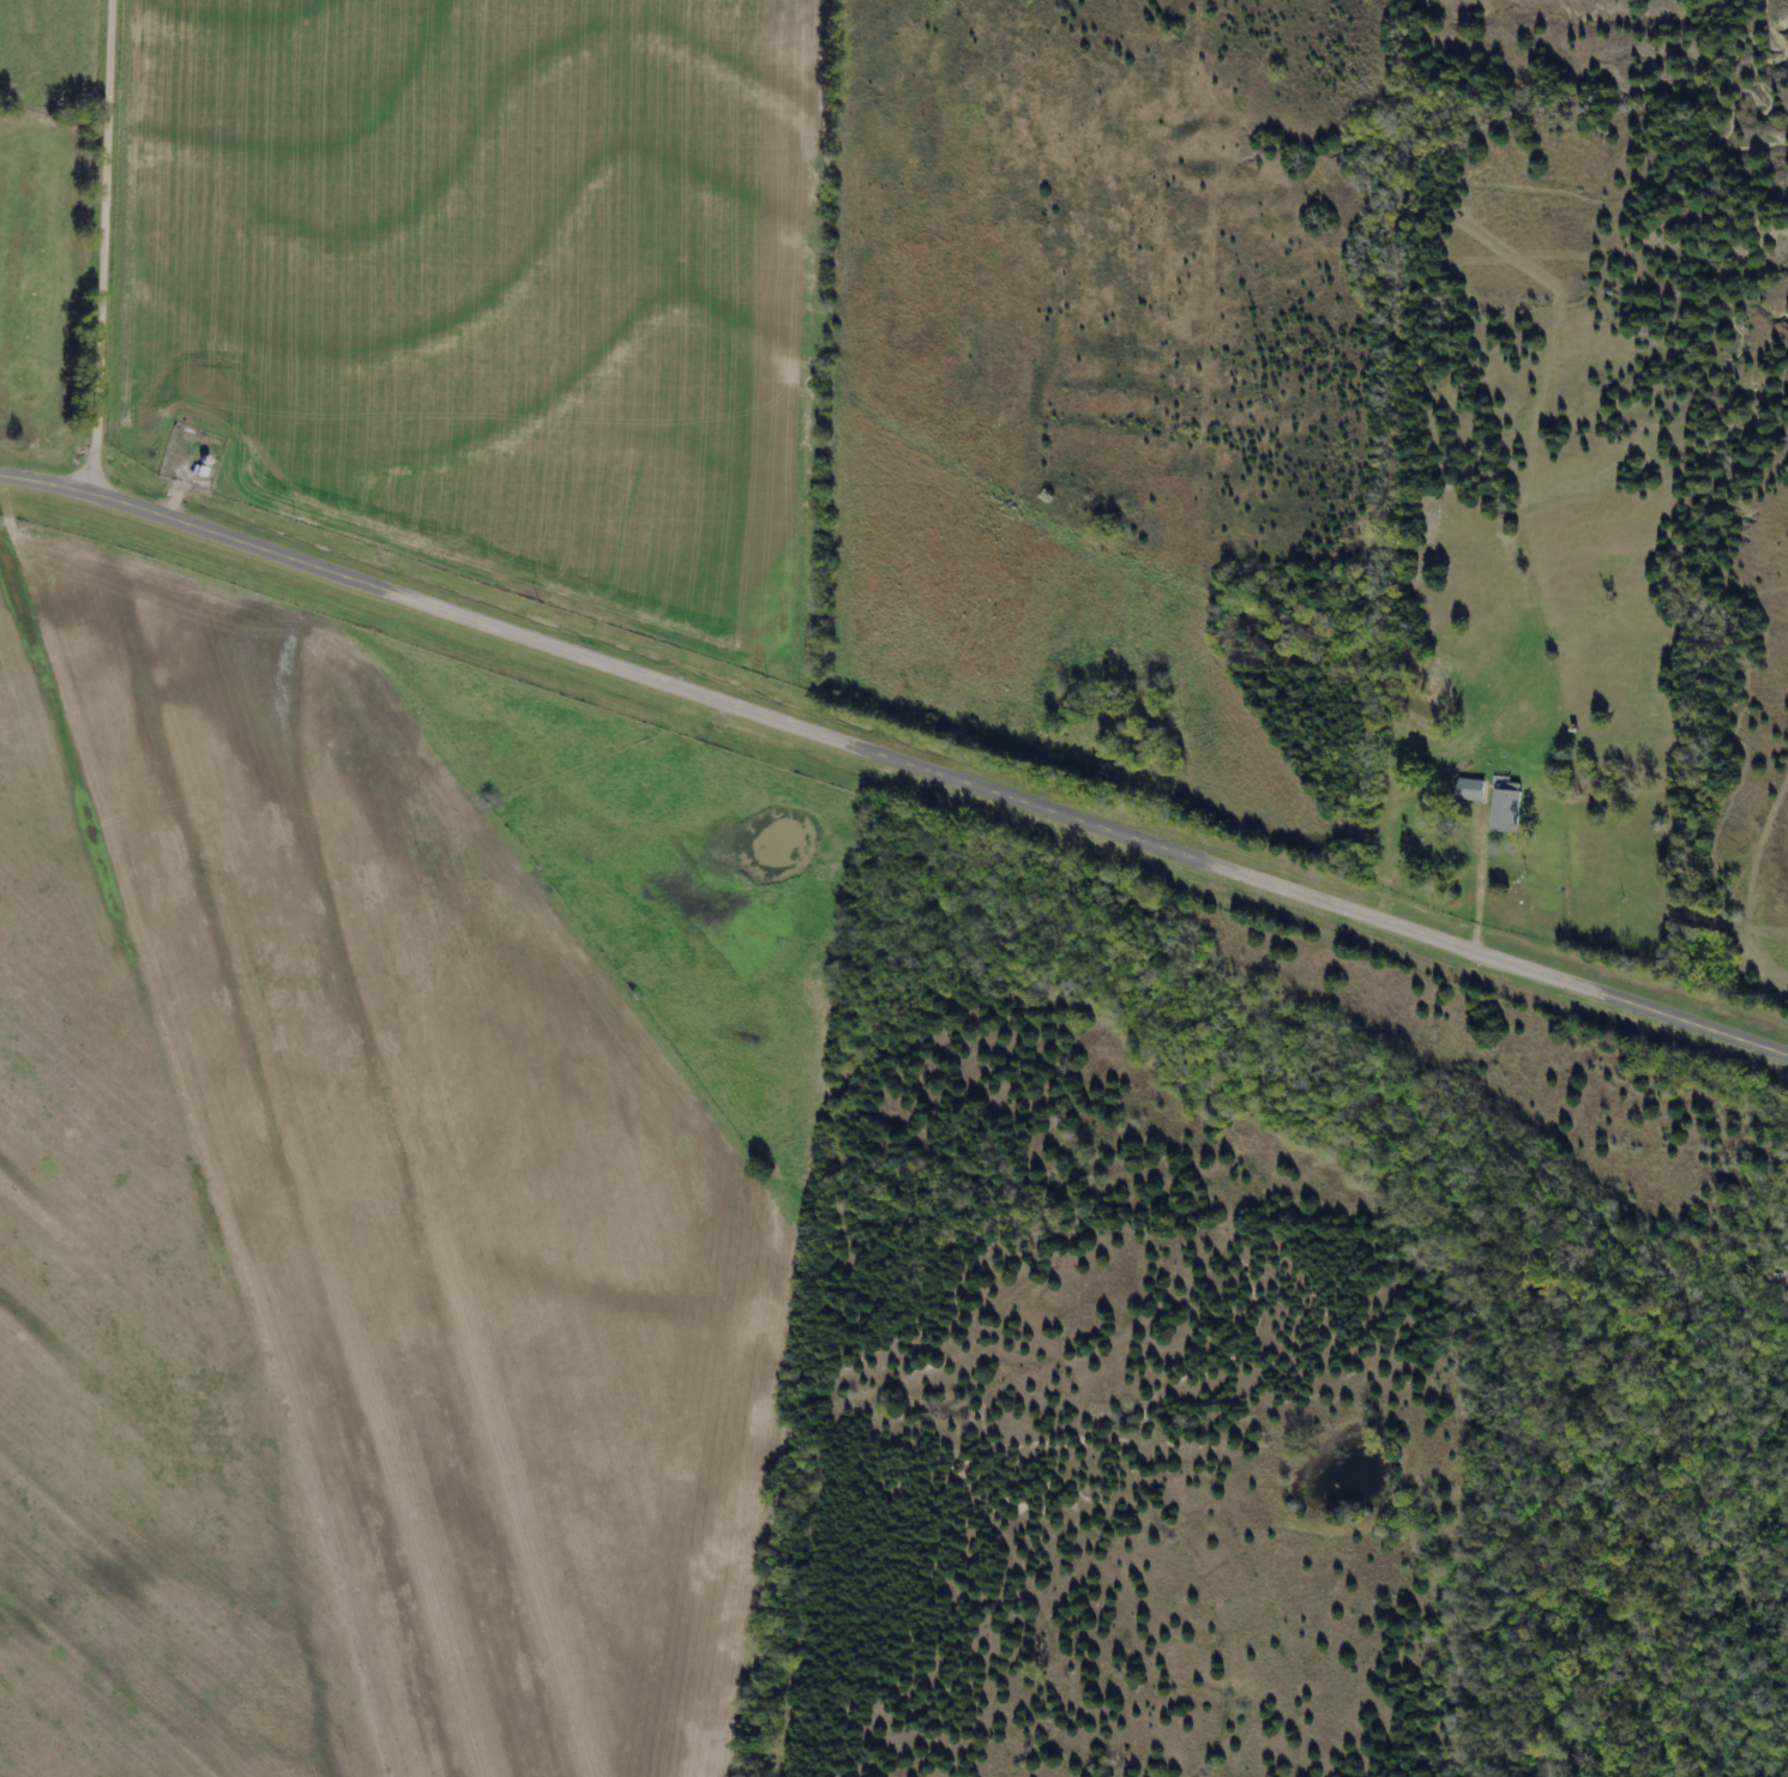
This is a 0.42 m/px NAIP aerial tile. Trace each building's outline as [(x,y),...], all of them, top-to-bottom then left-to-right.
[(1489,799),(1489,778),(1463,778),(1462,798),(1489,799)] [(1494,828),(1521,832),(1527,790),(1500,787),(1494,828)]
